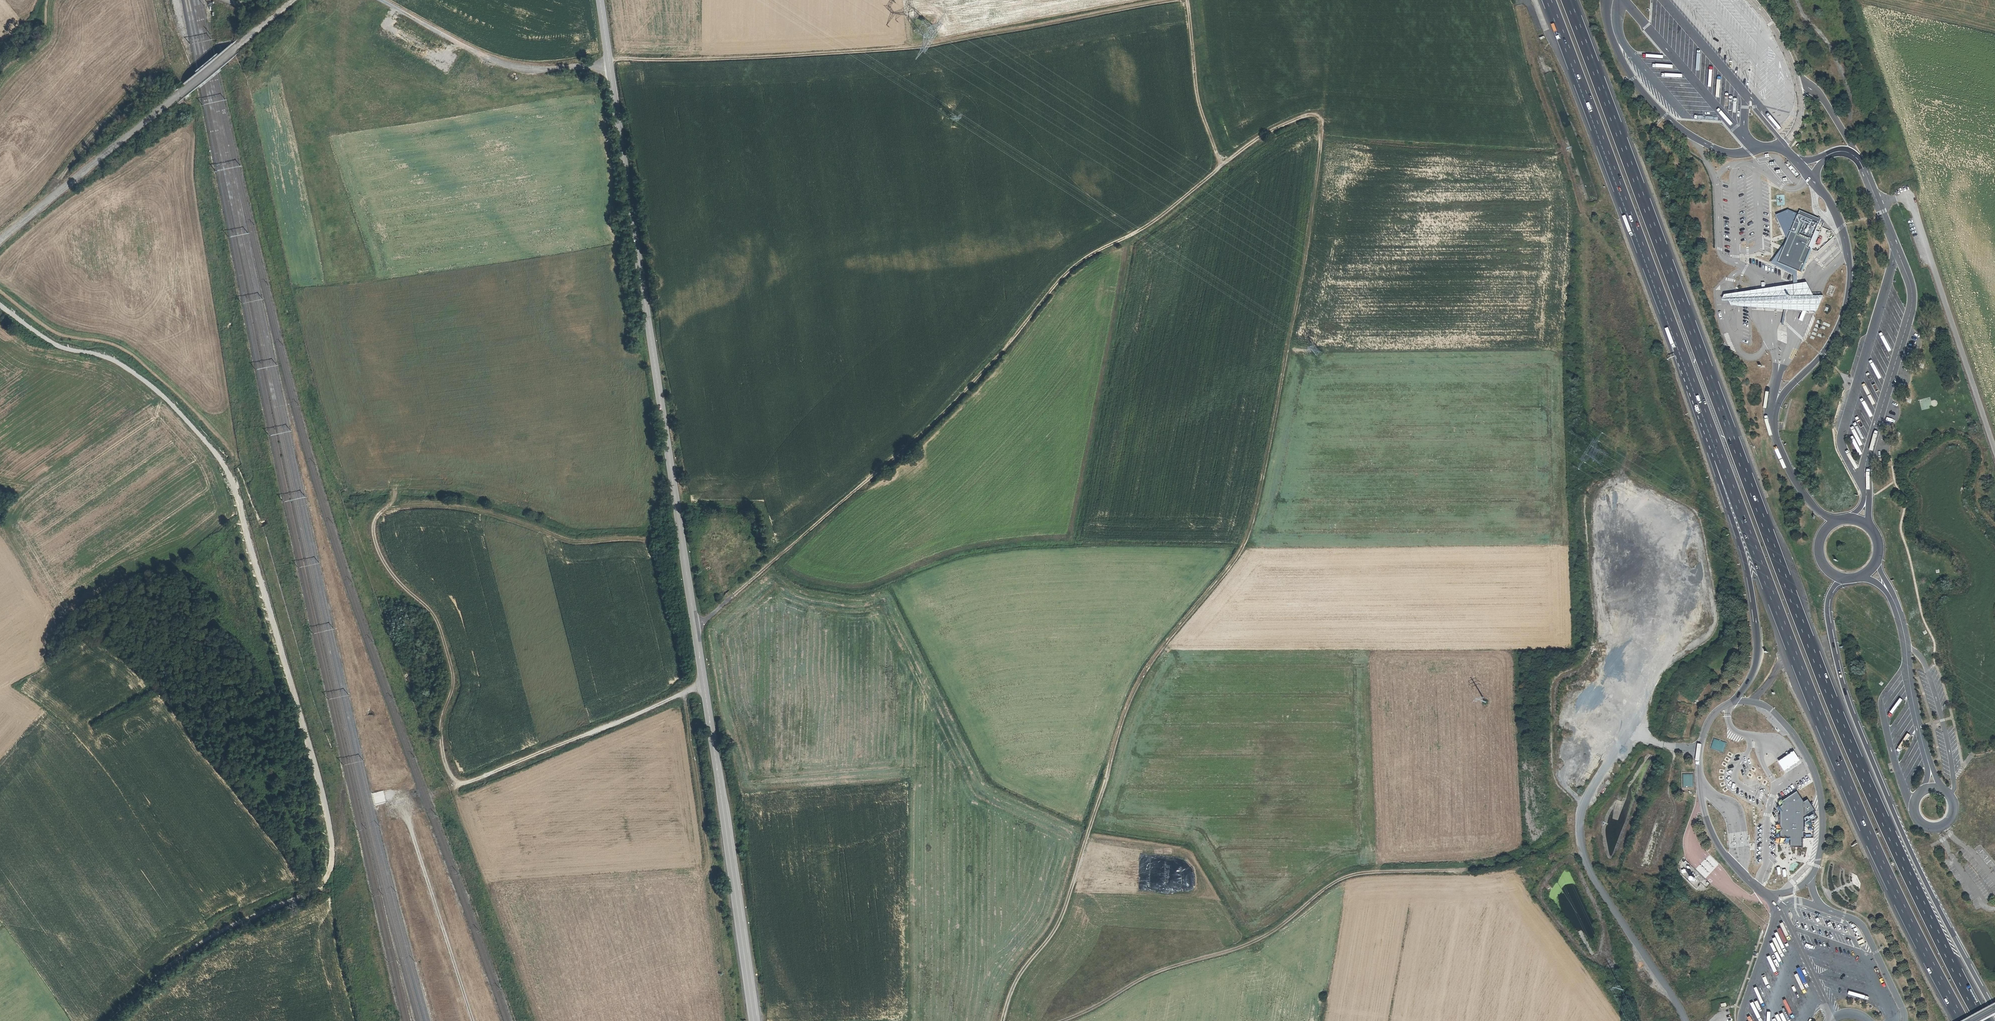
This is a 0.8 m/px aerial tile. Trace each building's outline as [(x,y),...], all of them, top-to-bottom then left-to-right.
[(1656,85),(1654,87),(1663,98),(1666,97),(1656,85)] [(1787,240),(1799,214),(1788,210),(1776,216),(1786,235),(1787,240)] [(1811,253),(1824,223),(1821,219),(1800,211),(1799,214),(1787,240),(1785,245),(1778,262),(1798,271),(1802,272),(1811,253)] [(1778,262),(1785,245),(1772,263),(1794,276),(1794,284),(1799,284),(1798,271),(1778,262)] [(1821,264),(1833,259),(1829,250),(1828,250),(1826,247),(1816,251),(1821,264)] [(1809,282),(1799,284),(1794,284),(1793,285),(1790,285),(1772,288),(1736,293),(1727,295),(1725,299),(1730,299),(1733,306),(1739,306),(1771,308),(1801,311),(1819,312),(1826,297),(1817,298),(1814,292),(1809,282)] [(1696,516),(1689,520),(1694,529),(1701,526),(1696,516)] [(1891,710),(1894,713),(1905,700),(1902,697),(1891,710)] [(1899,725),(1907,710),(1904,708),(1895,723),(1899,725)] [(1801,761),(1795,752),(1793,753),(1788,756),(1781,761),(1779,762),(1785,772),(1787,770),(1794,765),(1799,762),(1801,761)] [(1905,765),(1910,755),(1906,753),(1901,763),(1905,765)] [(1911,782),(1914,784),(1924,767),(1921,765),(1911,782)] [(1683,774),(1683,787),(1694,787),(1693,774),(1683,774)] [(1804,803),(1798,792),(1784,800),(1781,804),(1781,841),(1791,841),(1791,847),(1803,847),(1803,838),(1805,838),(1804,818),(1815,811),(1809,800),(1804,803)]
